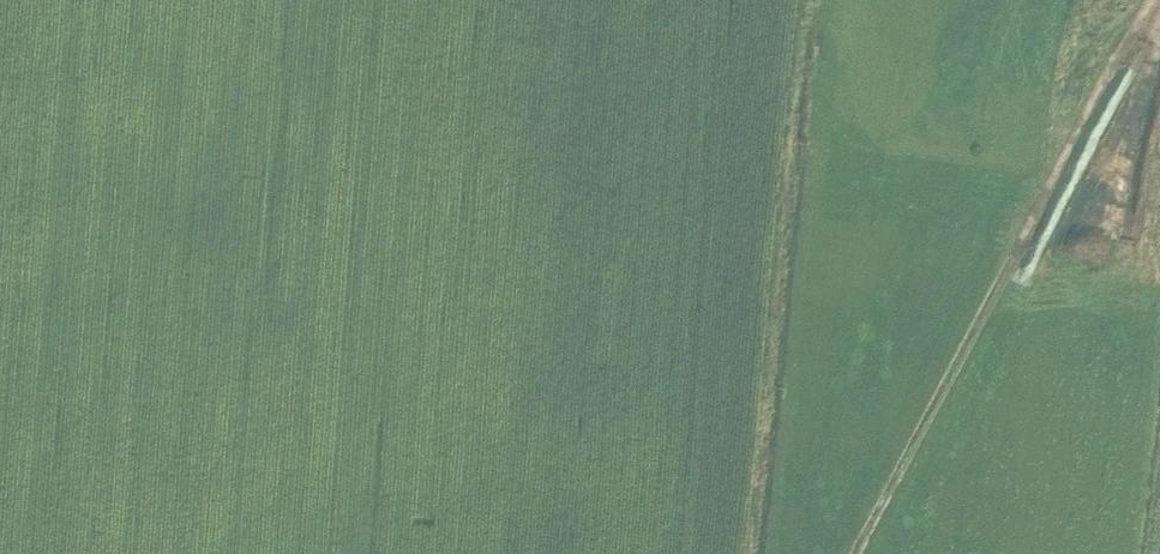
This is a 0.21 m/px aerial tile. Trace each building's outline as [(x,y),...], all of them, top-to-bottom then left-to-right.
[(1110,0),(1091,0),(1090,6),(1107,10),(1110,0)]
